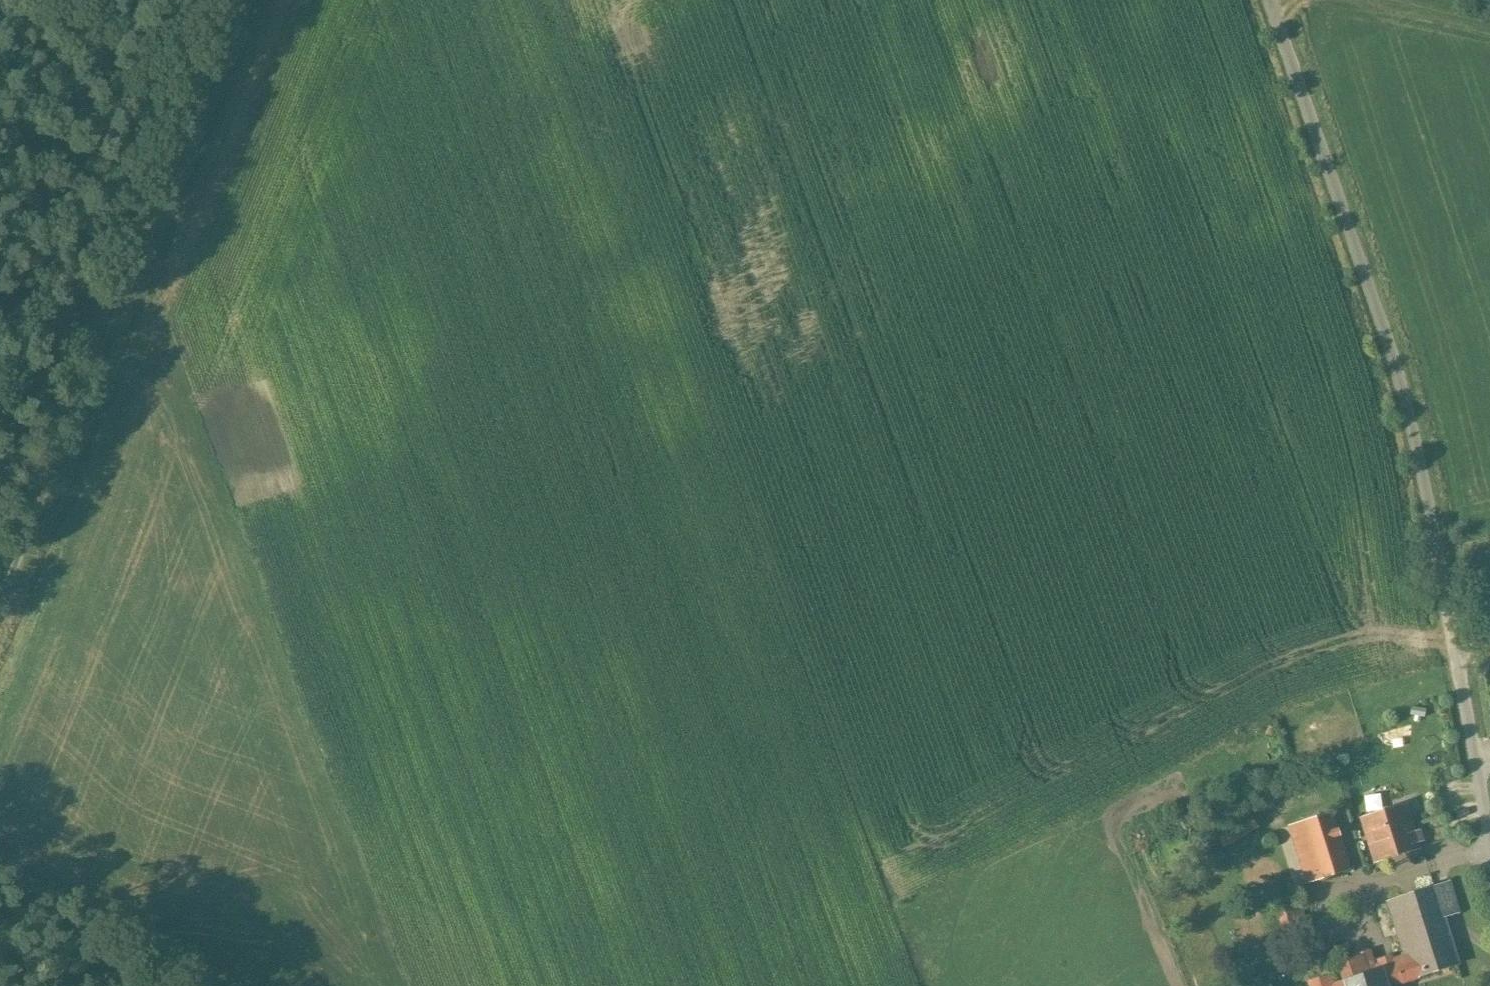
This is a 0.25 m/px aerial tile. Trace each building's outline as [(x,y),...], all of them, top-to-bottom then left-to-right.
[(1406,804),(1362,818),(1376,862),(1420,848),(1406,804)] [(1332,813),(1290,826),(1308,883),(1350,870),(1332,813)] [(1449,882),(1434,887),(1444,918),(1459,913),(1449,882)] [(1434,887),(1388,901),(1405,956),(1413,979),(1458,964),(1444,918),(1434,887)] [(1299,902),(1276,909),(1281,926),(1304,920),(1299,902)] [(1365,976),(1346,982),(1348,985),(1387,985),(1413,979),(1405,956),(1391,961),(1393,967),(1365,976)] [(1359,959),(1341,964),(1346,982),(1365,976),(1359,959)] [(1310,983),(1311,985),(1332,985),(1329,977),(1310,983)]
